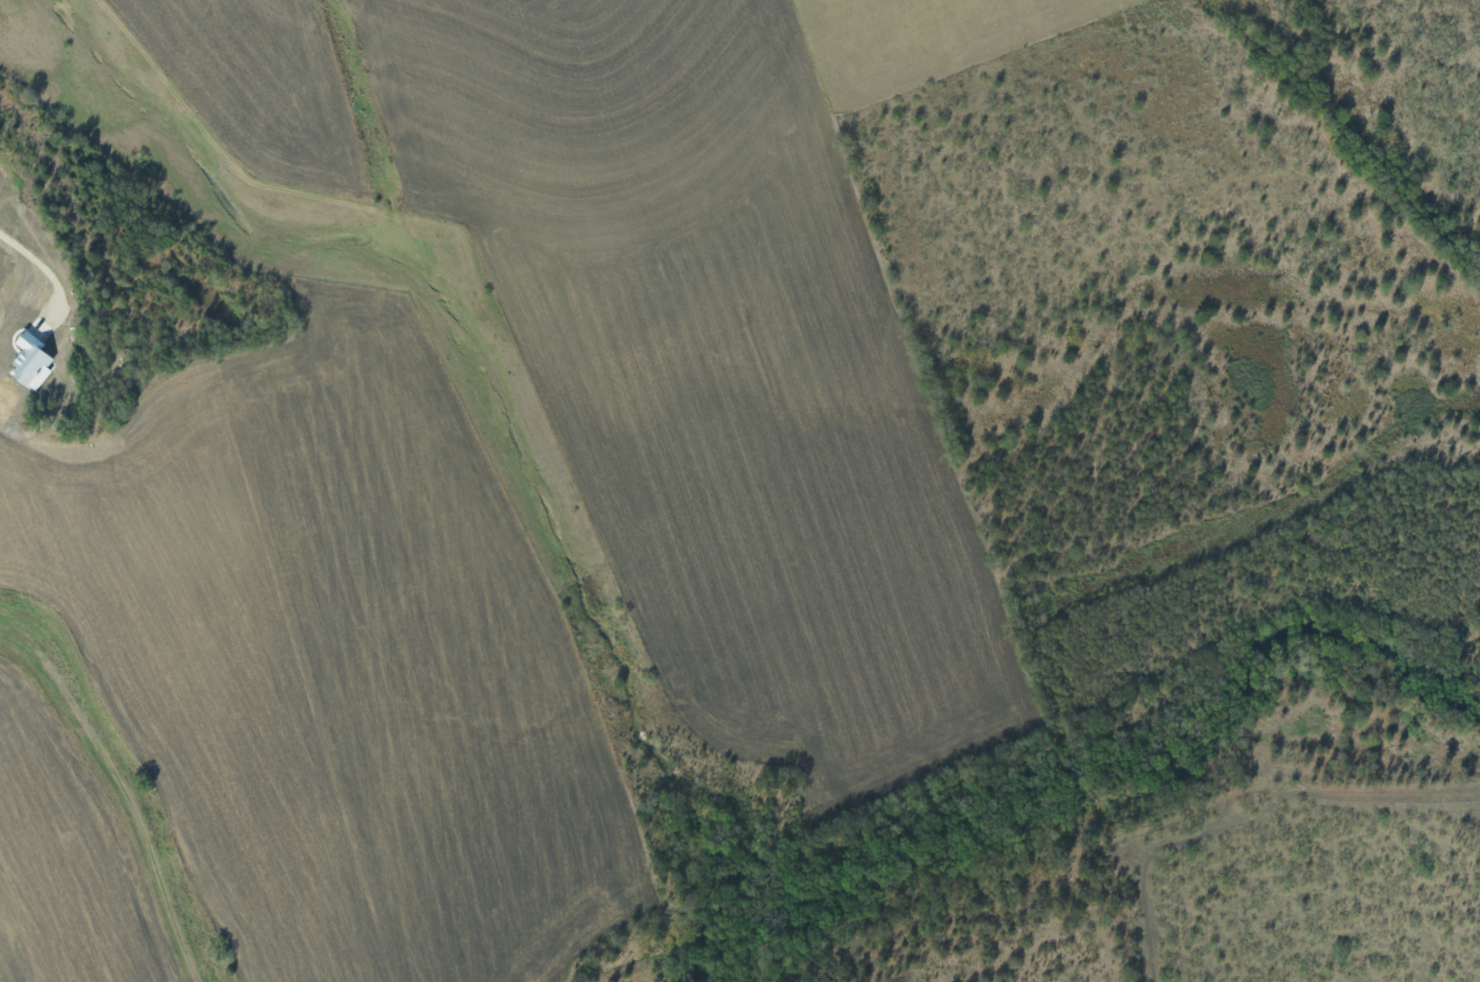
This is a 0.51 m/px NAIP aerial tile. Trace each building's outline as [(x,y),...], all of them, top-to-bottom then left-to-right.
[(24,351),(7,372),(34,393),(51,371),(47,367),(53,359),(41,349),(45,345),(26,330),(15,344),(24,351)]
